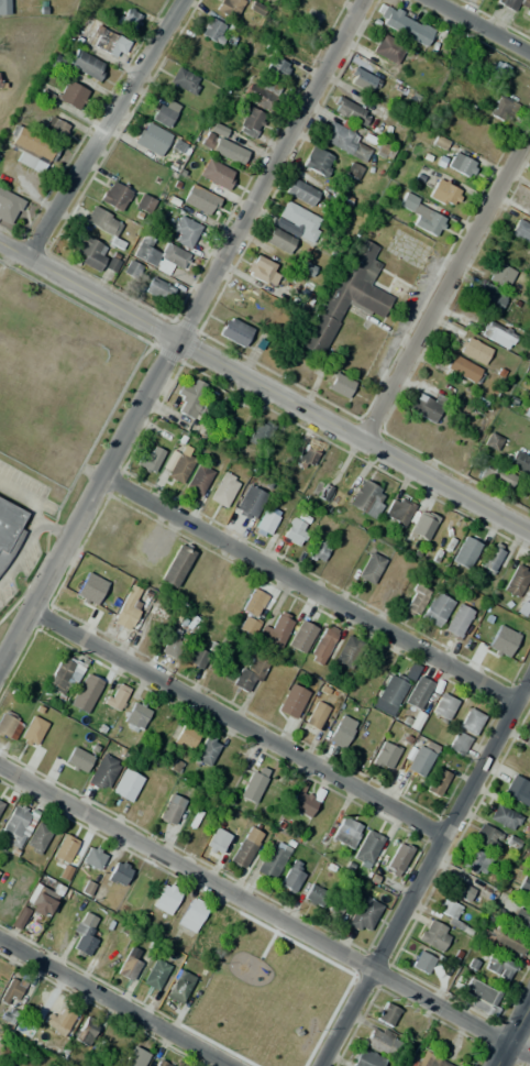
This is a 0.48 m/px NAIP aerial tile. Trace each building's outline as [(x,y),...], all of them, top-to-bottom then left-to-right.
[(9,13),(0,13),(0,0),(8,0),(9,13)] [(214,10),(220,0),(241,0),(243,1),(232,20),(214,10)] [(492,6),(494,0),(529,0),(529,26),(520,21),(527,10),(517,4),(510,15),(492,6)] [(376,21),(384,4),(432,30),(423,46),(376,21)] [(143,15),(133,33),(117,23),(126,7),(143,15)] [(229,29),(219,45),(199,34),(209,17),(229,29)] [(100,28),(122,40),(110,64),(87,52),(100,28)] [(371,52),(379,35),(404,48),(395,64),(371,52)] [(67,65),(76,48),(106,65),(97,81),(67,65)] [(260,68),(268,54),(289,65),(281,80),(260,68)] [(496,59),(509,67),(500,80),(488,73),(496,59)] [(168,81),(176,67),(200,80),(192,96),(168,81)] [(345,81),(353,67),(375,78),(367,94),(345,81)] [(279,88),(266,111),(241,97),(253,74),(279,88)] [(51,94),(56,85),(65,89),(69,81),(87,91),(78,108),(60,98),(55,107),(37,97),(42,88),(51,94)] [(499,95),(514,103),(503,122),(488,113),(499,95)] [(329,110),(335,96),(368,112),(362,125),(329,110)] [(163,97),(178,107),(166,128),(150,119),(163,97)] [(244,105),(264,114),(252,138),(232,128),(244,105)] [(67,125),(58,142),(41,132),(49,116),(67,125)] [(357,136),(347,155),(317,138),(327,120),(357,136)] [(169,135),(157,157),(133,143),(145,121),(169,135)] [(59,147),(49,167),(40,163),(35,173),(16,163),(22,153),(3,143),(13,123),(59,147)] [(210,123),(230,133),(224,144),(244,153),(239,164),(199,145),(210,123)] [(333,157),(323,177),(301,165),(311,145),(333,157)] [(445,166),(453,152),(475,164),(467,178),(445,166)] [(197,175),(207,157),(234,173),(225,190),(197,175)] [(284,191),(291,178),(318,193),(309,207),(284,191)] [(426,196),(437,178),(461,193),(451,210),(426,196)] [(119,212),(99,200),(112,179),(132,191),(119,212)] [(180,201),(190,184),(219,199),(209,217),(180,201)] [(10,227),(0,221),(0,188),(24,201),(10,227)] [(328,202),(334,189),(351,198),(344,210),(328,202)] [(398,202),(405,191),(446,216),(435,237),(409,223),(416,212),(398,202)] [(134,208),(148,215),(155,201),(140,194),(134,208)] [(320,221),(309,242),(272,222),(283,201),(320,221)] [(84,220),(92,206),(121,222),(112,238),(84,220)] [(178,215),(200,227),(188,250),(166,238),(178,215)] [(517,219),(529,226),(529,235),(526,243),(508,234),(517,219)] [(263,241),(270,227),(294,240),(286,254),(263,241)] [(157,249),(162,241),(188,254),(179,271),(162,261),(158,270),(131,255),(144,231),(153,235),(148,244),(157,249)] [(73,249),(80,233),(109,249),(97,272),(78,262),(81,254),(73,249)] [(380,263),(368,284),(391,297),(379,319),(349,303),(319,358),(297,345),(357,235),(377,248),(371,259),(380,263)] [(243,273),(253,254),(280,268),(270,287),(243,273)] [(514,271),(506,289),(486,279),(495,262),(514,271)] [(143,290),(151,276),(173,288),(165,303),(143,290)] [(474,301),(484,283),(507,295),(497,314),(474,301)] [(217,333),(227,316),(251,329),(242,348),(217,333)] [(478,334),(487,319),(516,334),(507,350),(478,334)] [(457,351),(465,336),(490,350),(482,365),(457,351)] [(442,372),(452,354),(484,372),(474,389),(442,372)] [(327,388),(335,373),(355,383),(346,399),(327,388)] [(205,385),(194,406),(203,411),(198,422),(178,413),(184,402),(174,396),(185,375),(205,385)] [(432,403),(437,395),(445,399),(431,424),(406,408),(415,393),(432,403)] [(258,418),(273,426),(261,449),(245,441),(258,418)] [(482,445),(495,452),(502,440),(489,432),(482,445)] [(269,457),(284,461),(289,440),(274,436),(269,457)] [(302,440),(319,448),(309,468),(294,459),(302,440)] [(183,444),(197,453),(180,484),(165,476),(183,444)] [(151,454),(155,447),(163,451),(151,475),(134,466),(142,450),(151,454)] [(514,450),(529,458),(529,477),(506,464),(514,450)] [(197,463),(212,472),(199,495),(184,487),(197,463)] [(479,477),(487,464),(512,477),(506,491),(479,477)] [(222,472),(239,480),(223,507),(208,498),(222,472)] [(361,480),(378,488),(375,493),(384,498),(373,519),(347,505),(361,480)] [(247,485),(265,495),(251,521),(233,512),(247,485)] [(394,495),(413,506),(401,527),(382,516),(394,495)] [(11,553),(0,569),(0,501),(24,515),(18,529),(23,531),(11,553)] [(420,508),(437,518),(421,546),(405,536),(420,508)] [(263,509),(277,517),(267,536),(253,529),(263,509)] [(291,517),(309,527),(297,547),(279,537),(291,517)] [(463,536),(479,545),(465,570),(450,561),(463,536)] [(316,537),(330,545),(319,564),(305,557),(316,537)] [(490,542),(504,549),(490,573),(477,565),(490,542)] [(178,545),(194,552),(174,587),(158,580),(178,545)] [(369,552),(384,560),(371,584),(356,576),(369,552)] [(515,564),(529,572),(516,598),(500,590),(515,564)] [(96,605),(105,581),(83,573),(75,598),(96,605)] [(416,583),(429,590),(413,617),(400,609),(416,583)] [(130,585),(139,590),(133,598),(142,603),(126,630),(111,622),(130,585)] [(253,585),(268,593),(254,618),(240,611),(253,585)] [(433,591),(452,602),(437,627),(419,617),(433,591)] [(172,609),(164,625),(146,615),(154,601),(172,609)] [(457,603),(472,612),(456,640),(441,631),(457,603)] [(275,609),(292,618),(277,647),(260,638),(275,609)] [(258,624),(252,636),(238,628),(244,616),(258,624)] [(286,646),(302,654),(315,629),(299,621),(286,646)] [(324,624),(338,631),(320,666),(307,659),(324,624)] [(487,648),(495,651),(494,653),(508,658),(517,634),(496,626),(487,648)] [(172,628),(188,636),(175,660),(159,652),(172,628)] [(347,633),(360,639),(343,669),(331,662),(347,633)] [(200,669),(185,661),(192,646),(208,653),(200,669)] [(251,648),(269,659),(250,694),(231,684),(251,648)] [(60,655),(82,666),(67,696),(45,685),(60,655)] [(412,682),(419,667),(409,662),(402,677),(412,682)] [(390,671),(408,682),(394,707),(376,697),(390,671)] [(418,675),(432,683),(417,711),(402,703),(418,675)] [(113,682),(129,689),(119,712),(103,705),(113,682)] [(295,720),(308,692),(289,683),(276,711),(295,720)] [(440,693),(455,702),(445,721),(430,712),(440,693)] [(133,697),(152,707),(139,730),(121,721),(133,697)] [(316,701),(328,707),(316,730),(303,724),(316,701)] [(467,708),(483,717),(473,736),(457,726),(467,708)] [(11,744),(0,737),(0,714),(2,710),(23,721),(11,744)] [(20,741),(35,748),(46,722),(30,716),(20,741)] [(338,719),(353,728),(343,746),(328,737),(338,719)] [(183,724),(199,733),(189,751),(173,741),(183,724)] [(529,750),(529,726),(522,747),(529,750)] [(468,739),(460,756),(453,751),(446,747),(455,732),(462,735),(468,739)] [(205,733),(220,741),(206,768),(189,759),(205,733)] [(383,740),(399,749),(387,771),(371,762),(383,740)] [(417,746),(433,755),(420,778),(405,769),(417,746)] [(63,764),(84,774),(92,757),(71,747),(63,764)] [(101,754),(120,763),(103,792),(86,782),(101,754)] [(435,767),(449,774),(437,798),(422,790),(435,767)] [(123,768),(141,778),(129,802),(110,791),(123,768)] [(252,768),(266,776),(252,803),(238,795),(252,768)] [(512,773),(529,782),(525,793),(529,796),(529,804),(528,807),(501,794),(512,773)] [(277,799),(265,792),(272,778),(285,784),(277,799)] [(286,806),(295,789),(317,801),(307,817),(286,806)] [(168,793),(184,801),(172,825),(156,817),(168,793)] [(487,818),(496,803),(520,817),(511,832),(487,818)] [(35,815),(18,849),(7,844),(11,835),(1,829),(13,804),(35,815)] [(341,816),(361,826),(350,849),(330,838),(341,816)] [(36,822),(51,829),(37,855),(23,847),(36,822)] [(470,840),(481,823),(504,837),(493,855),(470,840)] [(247,826),(261,835),(242,869),(228,861),(247,826)] [(213,828),(228,836),(218,855),(203,847),(213,828)] [(366,829),(383,839),(365,869),(350,859),(366,829)] [(63,834),(77,842),(66,864),(52,856),(63,834)] [(269,840),(288,850),(272,880),(253,870),(269,840)] [(399,840),(412,848),(396,876),(383,868),(399,840)] [(89,845),(106,854),(97,870),(80,861),(89,845)] [(489,859),(479,878),(459,866),(470,848),(489,859)] [(115,859),(131,868),(121,888),(106,879),(115,859)] [(291,859),(299,864),(294,872),(301,876),(291,893),(277,884),(291,859)] [(522,876),(529,880),(529,905),(511,894),(522,876)] [(452,893),(459,881),(473,890),(466,901),(452,893)] [(163,882),(180,892),(167,915),(151,905),(163,882)] [(327,892),(318,908),(301,899),(310,883),(327,892)] [(27,908),(45,918),(57,896),(39,886),(27,908)] [(361,894),(382,906),(365,935),(344,924),(361,894)] [(191,897),(208,906),(192,933),(176,923),(191,897)] [(437,911),(443,898),(461,908),(454,921),(437,911)] [(338,917),(343,907),(331,901),(326,911),(338,917)] [(11,928),(19,931),(27,912),(19,909),(11,928)] [(516,909),(529,916),(529,938),(507,925),(516,909)] [(78,936),(71,933),(82,911),(98,920),(88,937),(95,942),(86,959),(69,952),(78,936)] [(451,931),(440,953),(416,939),(427,919),(451,931)] [(475,939),(479,930),(488,934),(494,924),(527,942),(517,961),(475,939)] [(130,946),(136,950),(132,959),(139,964),(129,981),(114,972),(130,946)] [(419,950),(433,959),(426,975),(410,966),(419,950)] [(482,967),(489,952),(516,966),(507,981),(482,967)] [(154,958),(168,966),(155,990),(141,982),(154,958)] [(179,969),(194,977),(179,1003),(165,997),(179,969)] [(11,1008),(0,1002),(0,997),(10,978),(23,986),(11,1008)] [(463,988),(468,978),(498,994),(487,1014),(467,1003),(473,993),(463,988)] [(383,1001),(398,1009),(389,1026),(374,1019),(383,1001)] [(57,1007),(73,1015),(63,1034),(47,1025),(57,1007)] [(87,1015),(99,1023),(86,1046),(74,1038),(87,1015)] [(361,1044),(372,1024),(401,1040),(390,1059),(361,1044)] [(143,1064),(142,1065),(121,1065),(126,1055),(131,1046),(140,1051),(147,1055),(143,1064)] [(383,1059),(380,1065),(349,1065),(357,1047),(383,1059)] [(429,1049),(457,1065),(407,1065),(413,1053),(423,1058),(429,1049)]
